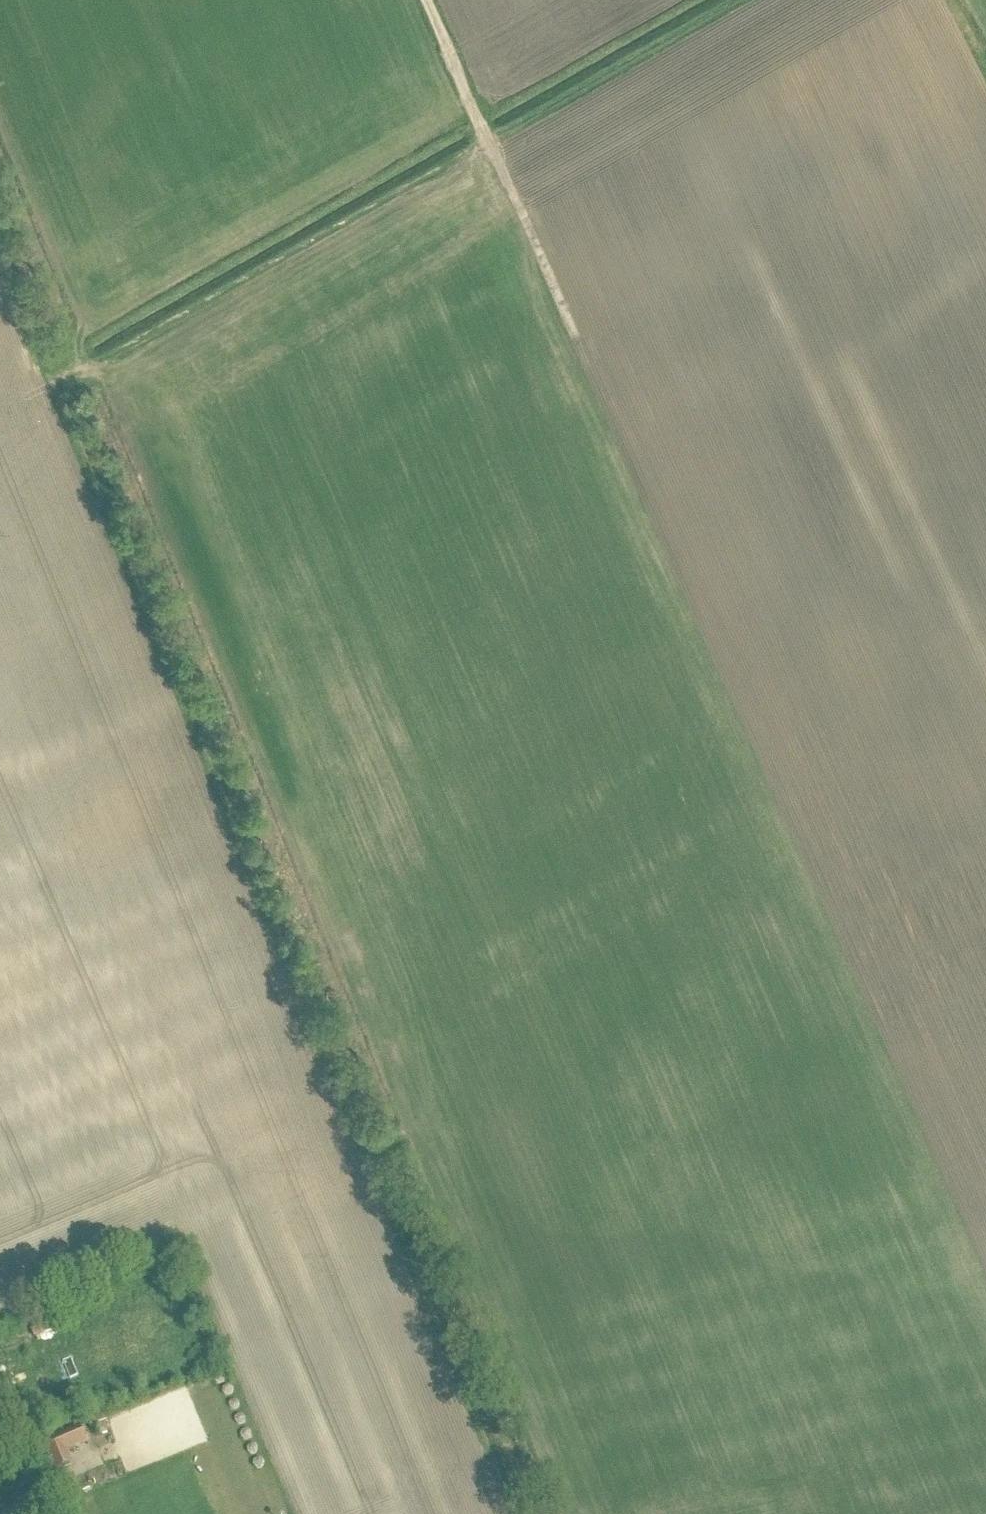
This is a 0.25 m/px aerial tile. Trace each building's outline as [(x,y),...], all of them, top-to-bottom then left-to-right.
[(53,1318),(30,1327),(35,1339),(58,1330),(53,1318)] [(80,1428),(43,1444),(56,1474),(73,1466),(68,1454),(88,1445),(80,1428)]
